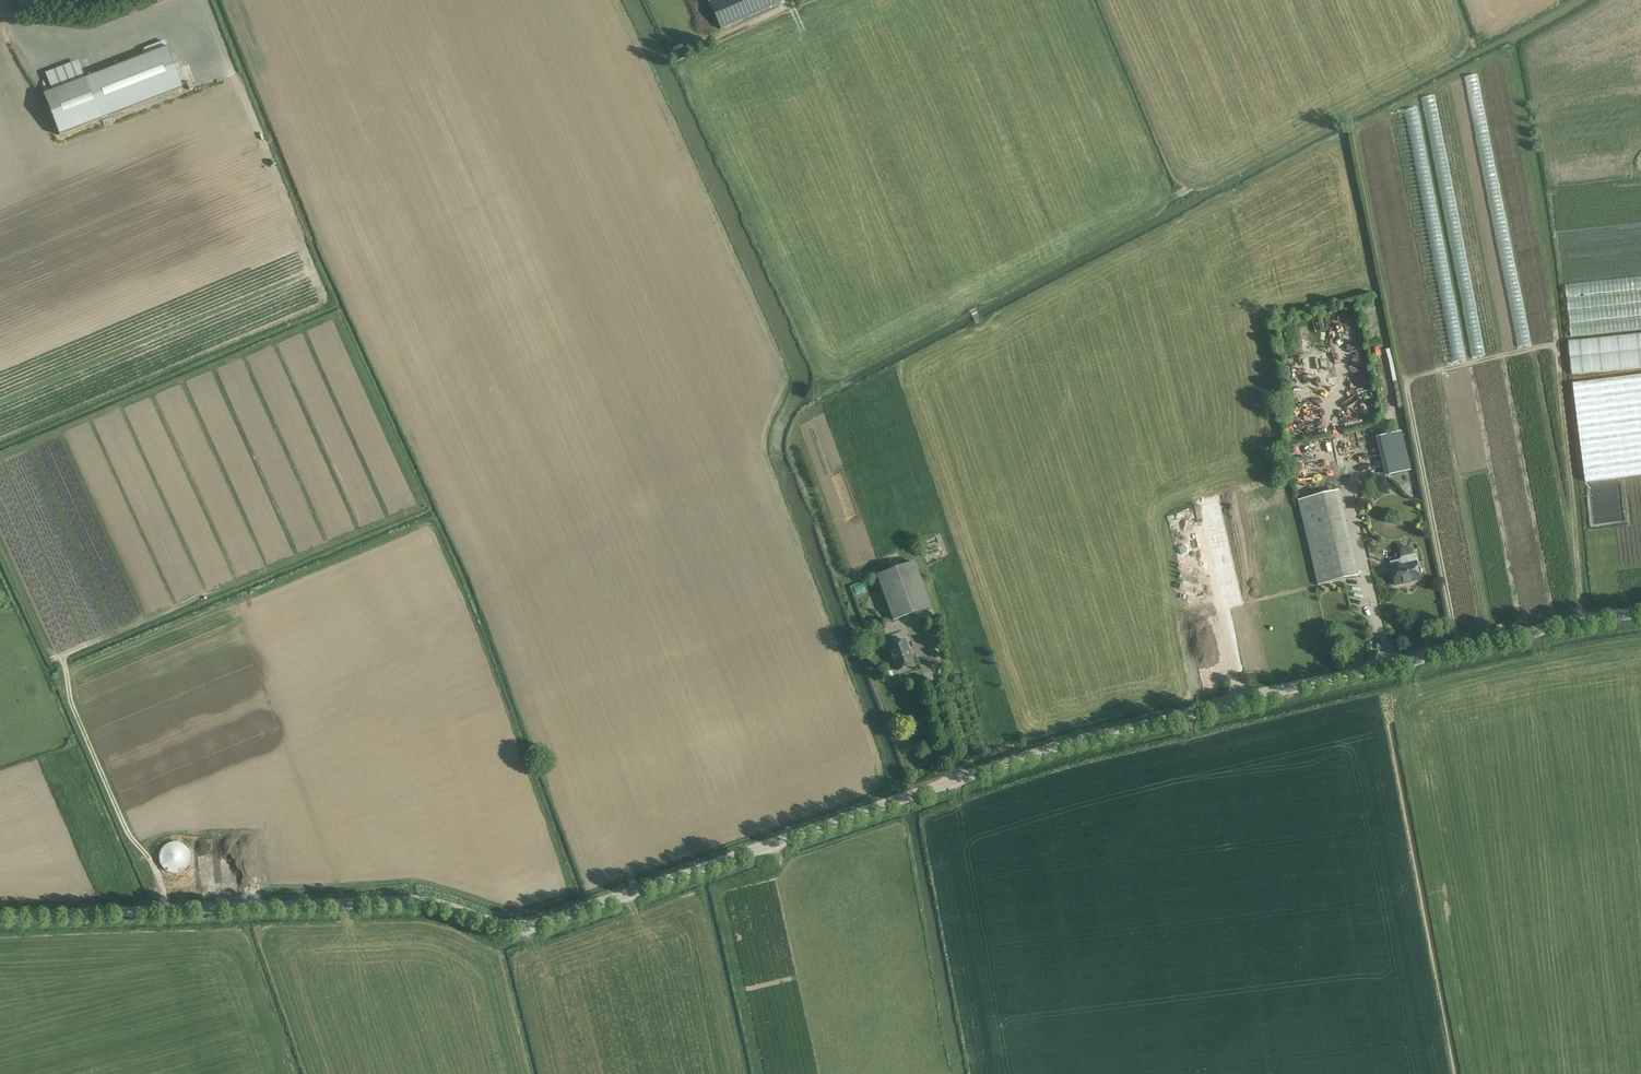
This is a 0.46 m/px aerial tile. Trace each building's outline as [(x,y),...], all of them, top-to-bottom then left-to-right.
[(720,29),(781,2),(779,0),(707,0),(720,29)] [(44,93),(60,135),(182,88),(165,41),(147,48),(149,53),(44,93)] [(1572,384),(1584,482),(1640,474),(1640,375),(1572,384)] [(1331,492),(1298,500),(1319,585),(1351,578),(1331,492)] [(1395,567),(1391,568),(1393,576),(1392,578),(1393,582),(1395,583),(1396,585),(1421,579),(1417,562),(1418,561),(1417,556),(1414,555),(1403,558),(1402,559),(1394,561),(1395,567)] [(876,575),(892,621),(931,607),(915,561),(876,575)] [(913,664),(904,640),(888,646),(897,670),(913,664)] [(168,843),(167,844),(166,844),(165,845),(164,846),(163,847),(162,848),(161,849),(161,851),(160,852),(160,853),(159,854),(159,856),(159,857),(159,859),(159,860),(159,861),(160,863),(160,864),(161,865),(162,866),(162,868),(163,869),(164,870),(165,870),(166,871),(168,872),(169,872),(170,873),(172,873),(173,873),(174,874),(176,874),(177,873),(178,873),(180,873),(181,872),(182,872),(184,871),(185,870),(186,869),(187,868),(188,867),(188,866),(189,865),(190,864),(190,862),(190,861),(191,860),(191,858),(191,857),(190,855),(190,854),(190,853),(189,851),(189,850),(188,849),(187,848),(186,847),(185,846),(184,845),(183,844),(182,843),(181,843),(179,842),(178,842),(177,842),(175,842),(174,842),(172,842),(171,842),(170,843),(168,843)]
